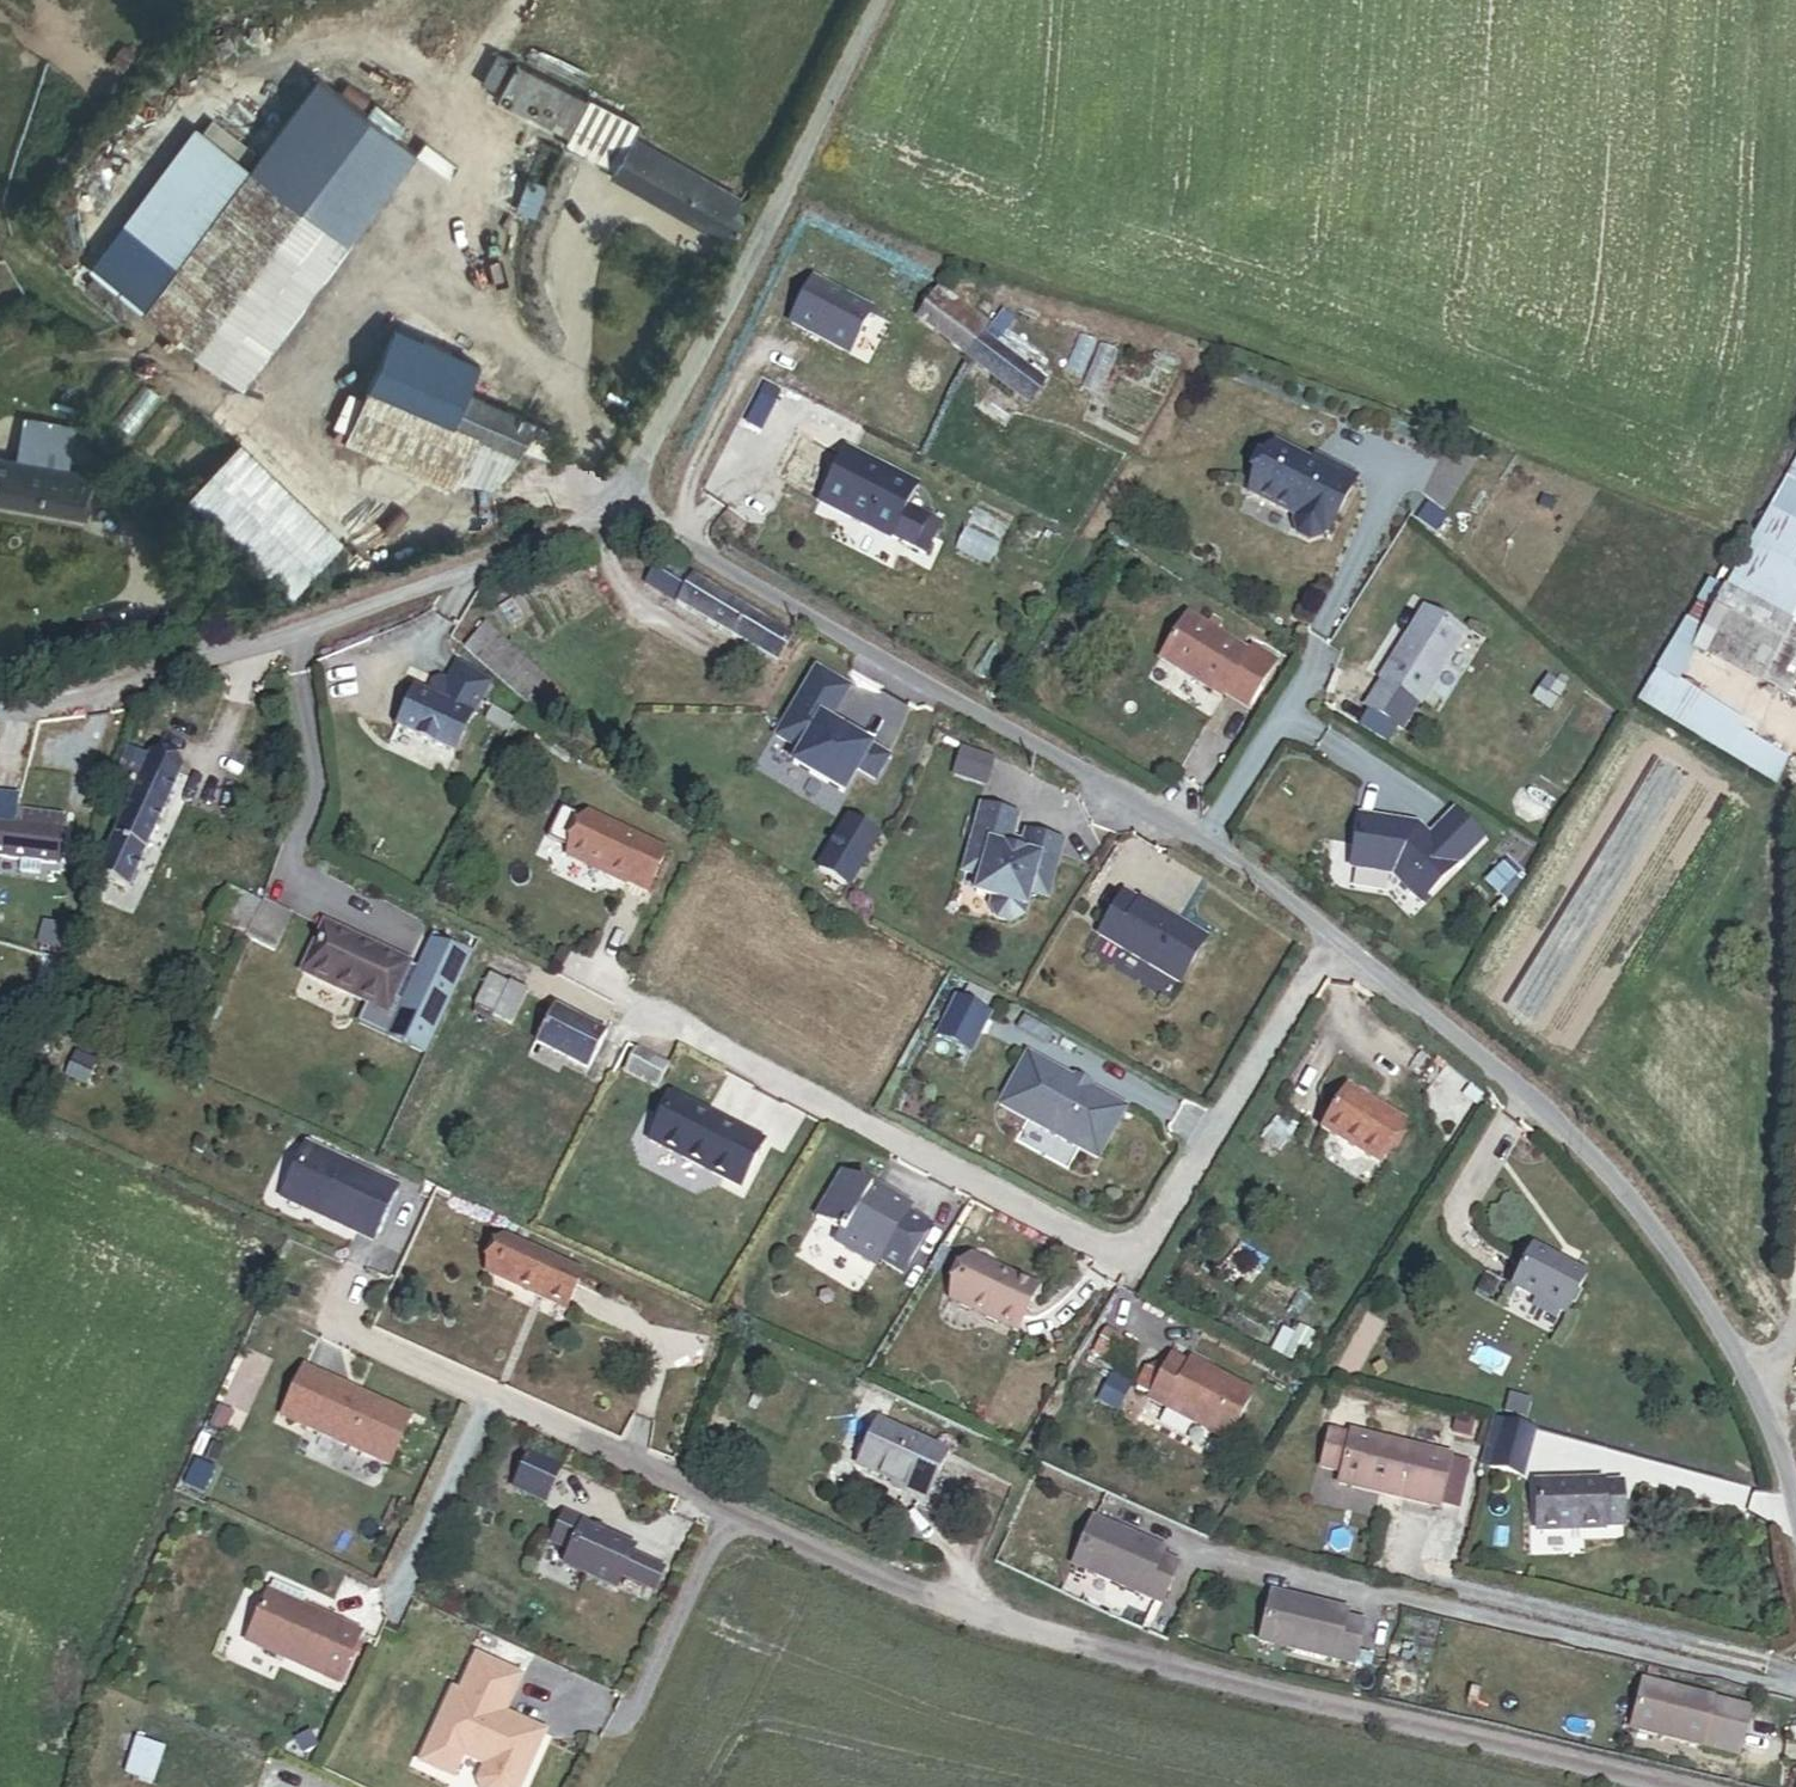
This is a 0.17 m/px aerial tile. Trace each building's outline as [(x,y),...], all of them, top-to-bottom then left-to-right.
[(601,166),(622,120),(586,102),(584,105),(513,69),(494,105),(565,142),(563,146),(601,166)] [(331,93),(264,183),(346,245),(413,154),(331,93)] [(732,212),(740,199),(631,141),(638,128),(622,120),(601,166),(611,171),(607,179),(631,192),(730,243),(743,218),(732,212)] [(86,268),(142,310),(246,170),(191,128),(86,268)] [(264,183),(246,170),(142,310),(242,383),(346,245),(264,183)] [(544,183),(525,177),(513,209),(532,216),(544,183)] [(888,300),(914,320),(937,291),(910,270),(888,300)] [(866,316),(805,286),(784,328),(844,359),(866,316)] [(914,320),(1027,407),(1045,384),(983,336),(988,330),(937,291),(914,320)] [(481,363),(395,326),(367,388),(454,426),(469,392),(481,363)] [(454,426),(367,388),(343,442),(451,489),(455,480),(489,487),(501,477),(512,454),(454,426)] [(519,457),(524,446),(534,423),(469,392),(454,426),(512,454),(519,457)] [(83,517),(91,474),(66,469),(74,426),(23,417),(15,461),(0,458),(0,502),(83,517)] [(524,446),(552,461),(563,437),(534,423),(524,446)] [(341,541),(239,443),(189,496),(291,593),(341,541)] [(1311,465),(1274,445),(1248,495),(1295,519),(1293,524),(1297,537),(1309,543),(1322,539),(1324,534),(1326,535),(1355,480),(1314,459),(1311,465)] [(940,527),(907,510),(918,489),(846,453),(836,473),(812,461),(796,493),(888,539),(889,537),(926,555),(940,527)] [(1768,510),(1792,523),(1795,515),(1795,458),(1768,510)] [(1768,510),(1747,548),(1791,572),(1795,563),(1795,525),(1792,523),(1768,510)] [(1795,612),(1795,575),(1791,572),(1747,548),(1723,591),(1700,635),(1766,672),(1760,683),(1787,698),(1795,682),(1785,676),(1789,669),(1795,656),(1795,629),(1789,625),(1795,612)] [(646,589),(677,608),(693,581),(662,562),(646,589)] [(785,653),(792,641),(693,581),(677,608),(775,668),(785,653)] [(1723,591),(1710,583),(1666,656),(1657,673),(1675,685),(1676,682),(1693,653),(1691,652),(1700,635),(1723,591)] [(1464,636),(1424,610),(1379,680),(1382,682),(1365,708),(1401,731),(1418,704),(1420,705),(1464,636)] [(1205,626),(1188,615),(1159,660),(1219,699),(1222,694),(1245,709),(1275,663),(1251,647),(1247,653),(1216,633),(1220,627),(1210,620),(1205,626)] [(528,708),(549,686),(487,629),(466,652),(528,708)] [(1760,683),(1766,672),(1700,635),(1691,652),(1693,653),(1757,688),(1760,683)] [(793,658),(800,646),(792,641),(785,653),(793,658)] [(396,731),(453,759),(481,702),(424,673),(396,731)] [(847,796),(861,773),(879,783),(892,762),(843,732),(840,736),(830,730),(832,726),(853,692),(821,673),(781,740),(805,754),(797,767),(847,796)] [(1742,733),(1746,725),(1676,682),(1675,685),(1657,673),(1639,704),(1775,787),(1787,760),(1742,733)] [(1564,689),(1547,677),(1531,700),(1549,712),(1564,689)] [(179,773),(127,750),(114,779),(134,788),(96,874),(128,888),(179,773)] [(54,870),(61,816),(17,810),(18,799),(0,796),(0,863),(54,870)] [(881,838),(889,825),(856,804),(848,817),(881,838)] [(1061,844),(1025,833),(1022,843),(1010,840),(1016,818),(980,808),(962,874),(978,878),(973,896),(990,901),(988,909),(995,921),(1010,925),(1022,918),(1028,895),(1046,900),(1061,844)] [(1416,826),(1358,817),(1349,869),(1391,876),(1419,904),(1457,867),(1481,841),(1452,812),(1428,838),(1416,826)] [(666,854),(588,815),(567,857),(624,886),(625,884),(646,895),(666,854)] [(814,873),(847,893),(881,838),(848,817),(814,873)] [(1515,879),(1501,866),(1485,883),(1498,895),(1515,879)] [(212,922),(245,940),(262,908),(229,890),(212,922)] [(1139,901),(1124,892),(1097,936),(1177,985),(1205,940),(1139,900),(1139,901)] [(409,965),(323,925),(300,974),(386,1015),(409,965)] [(529,995),(493,977),(476,1009),(512,1028),(529,995)] [(992,999),(968,986),(962,998),(986,1010),(992,999)] [(986,1010),(962,998),(951,1020),(975,1032),(986,1010)] [(603,1035),(555,1010),(537,1045),(586,1070),(603,1035)] [(665,1066),(636,1051),(625,1073),(654,1088),(665,1066)] [(582,1083),(585,1077),(536,1052),(532,1056),(582,1083)] [(1125,1110),(1027,1055),(999,1106),(1096,1161),(1125,1110)] [(1383,1164),(1407,1122),(1347,1087),(1323,1129),(1383,1164)] [(765,1150),(674,1102),(649,1144),(744,1196),(765,1150)] [(396,1188),(305,1146),(280,1200),(371,1242),(396,1188)] [(910,1208),(873,1185),(869,1192),(841,1175),(814,1219),(842,1237),(836,1246),(873,1269),(910,1208)] [(497,1276),(571,1309),(587,1273),(512,1240),(497,1276)] [(1585,1274),(1532,1247),(1511,1289),(1563,1316),(1585,1274)] [(1022,1334),(1042,1293),(976,1260),(955,1301),(1022,1334)] [(1136,1347),(1103,1330),(1089,1356),(1122,1374),(1136,1347)] [(1258,1394),(1193,1362),(1191,1368),(1172,1358),(1162,1377),(1145,1369),(1134,1390),(1152,1398),(1150,1402),(1233,1443),(1258,1394)] [(356,1393),(304,1369),(301,1376),(353,1400),(356,1393)] [(301,1376),(281,1419),(387,1468),(410,1418),(356,1393),(353,1400),(301,1376)] [(1363,1406),(1333,1399),(1327,1426),(1357,1432),(1363,1406)] [(1533,1435),(1493,1424),(1482,1468),(1522,1478),(1533,1435)] [(933,1501),(955,1455),(892,1425),(872,1467),(912,1486),(910,1490),(933,1501)] [(1339,1492),(1438,1515),(1450,1464),(1351,1440),(1350,1446),(1327,1440),(1319,1474),(1342,1480),(1339,1492)] [(531,1458),(516,1491),(547,1505),(562,1472),(531,1458)] [(1602,1481),(1534,1484),(1536,1534),(1604,1531),(1604,1529),(1622,1528),(1621,1484),(1602,1485),(1602,1481)] [(572,1516),(552,1509),(541,1537),(561,1544),(555,1559),(607,1579),(612,1567),(634,1575),(643,1552),(619,1543),(621,1538),(571,1519),(572,1516)] [(1168,1604),(1185,1566),(1165,1557),(1169,1550),(1100,1518),(1079,1564),(1168,1604)] [(654,1556),(643,1552),(634,1575),(645,1579),(654,1556)] [(305,1598),(272,1583),(245,1644),(337,1686),(360,1635),(300,1609),(305,1598)] [(1266,1638),(1359,1662),(1370,1620),(1350,1615),(1352,1607),(1279,1589),(1266,1638)] [(476,1660),(460,1698),(454,1695),(424,1765),(456,1779),(465,1757),(489,1767),(482,1784),(483,1786),(523,1786),(546,1733),(517,1721),(516,1725),(503,1720),(505,1715),(520,1678),(476,1660)] [(1720,1701),(1649,1684),(1638,1730),(1744,1756),(1755,1710),(1720,1701)] [(516,1725),(517,1721),(505,1715),(503,1720),(516,1725)]
